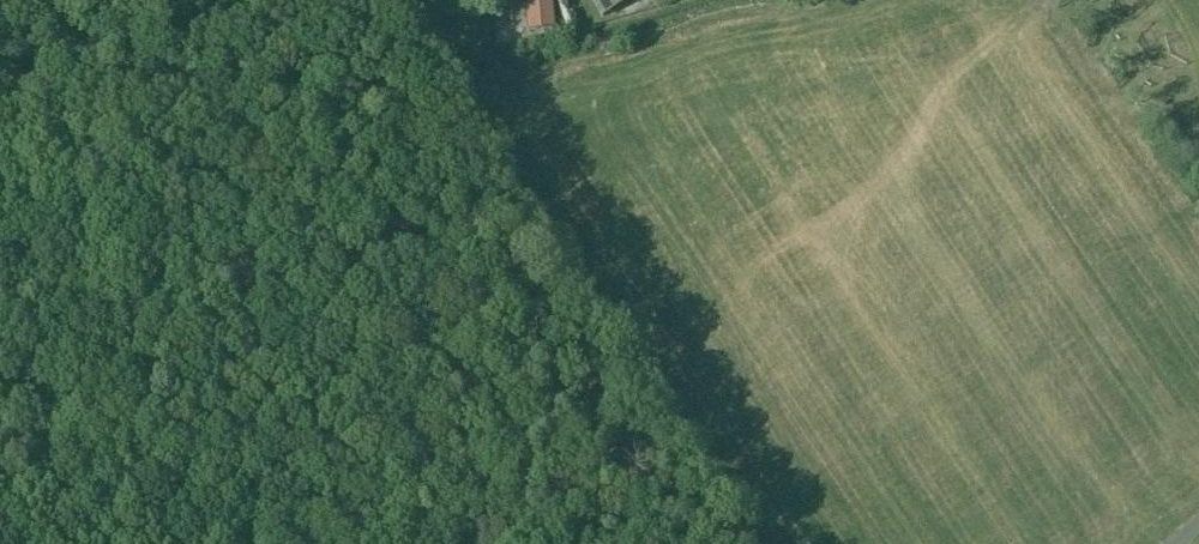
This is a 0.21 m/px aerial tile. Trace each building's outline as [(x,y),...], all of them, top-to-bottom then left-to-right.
[(602,17),(633,0),(593,0),(602,17)]
